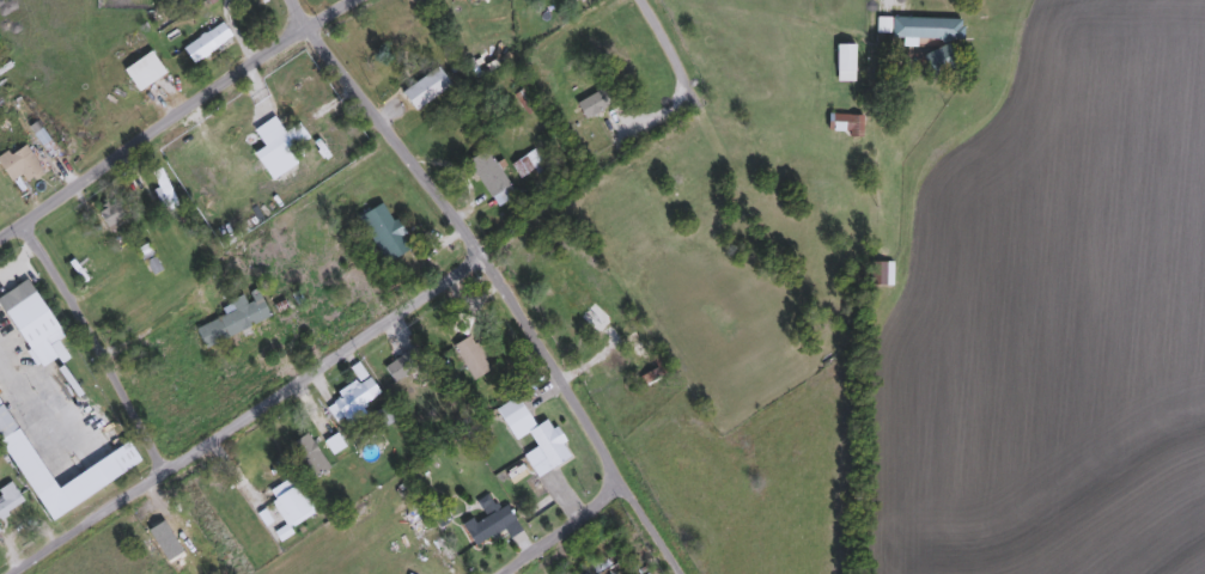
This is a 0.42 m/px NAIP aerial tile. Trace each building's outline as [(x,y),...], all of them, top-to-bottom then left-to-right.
[(963,42),(903,42),(903,37),(890,37),(890,18),(963,18),(963,42)] [(194,63),(183,49),(221,22),(232,37),(194,63)] [(838,44),(854,44),(854,81),(838,81),(838,44)] [(139,92),(123,69),(151,51),(166,73),(139,92)] [(402,92),(438,66),(451,85),(416,111),(402,92)] [(613,104),(586,120),(577,103),(602,87),(613,104)] [(8,182),(0,163),(0,154),(28,141),(43,176),(26,183),(23,175),(8,182)] [(516,196),(495,208),(469,160),(488,148),(516,196)] [(150,172),(162,167),(177,204),(165,209),(150,172)] [(392,259),(364,215),(382,203),(410,249),(392,259)] [(893,262),(893,286),(874,286),(874,262),(893,262)] [(32,288),(63,336),(49,346),(45,340),(30,350),(2,307),(32,288)] [(221,309),(258,292),(270,317),(252,324),(257,334),(247,340),(242,331),(205,348),(195,329),(225,315),(221,309)] [(629,365),(622,337),(639,332),(647,360),(629,365)] [(475,380),(452,347),(469,336),(492,368),(475,380)] [(396,383),(384,368),(397,359),(408,372),(396,383)] [(337,423),(327,408),(369,377),(381,393),(337,423)] [(535,427),(549,419),(571,454),(549,468),(529,432),(516,440),(495,408),(517,395),(535,427)] [(6,444),(0,435),(0,401),(54,482),(38,493),(6,444)] [(292,444),(308,433),(330,468),(315,478),(292,444)] [(25,505),(0,519),(0,493),(13,486),(25,505)] [(510,537),(504,529),(476,546),(465,530),(505,505),(522,530),(510,537)] [(614,556),(625,573),(586,573),(585,572),(614,556)]
